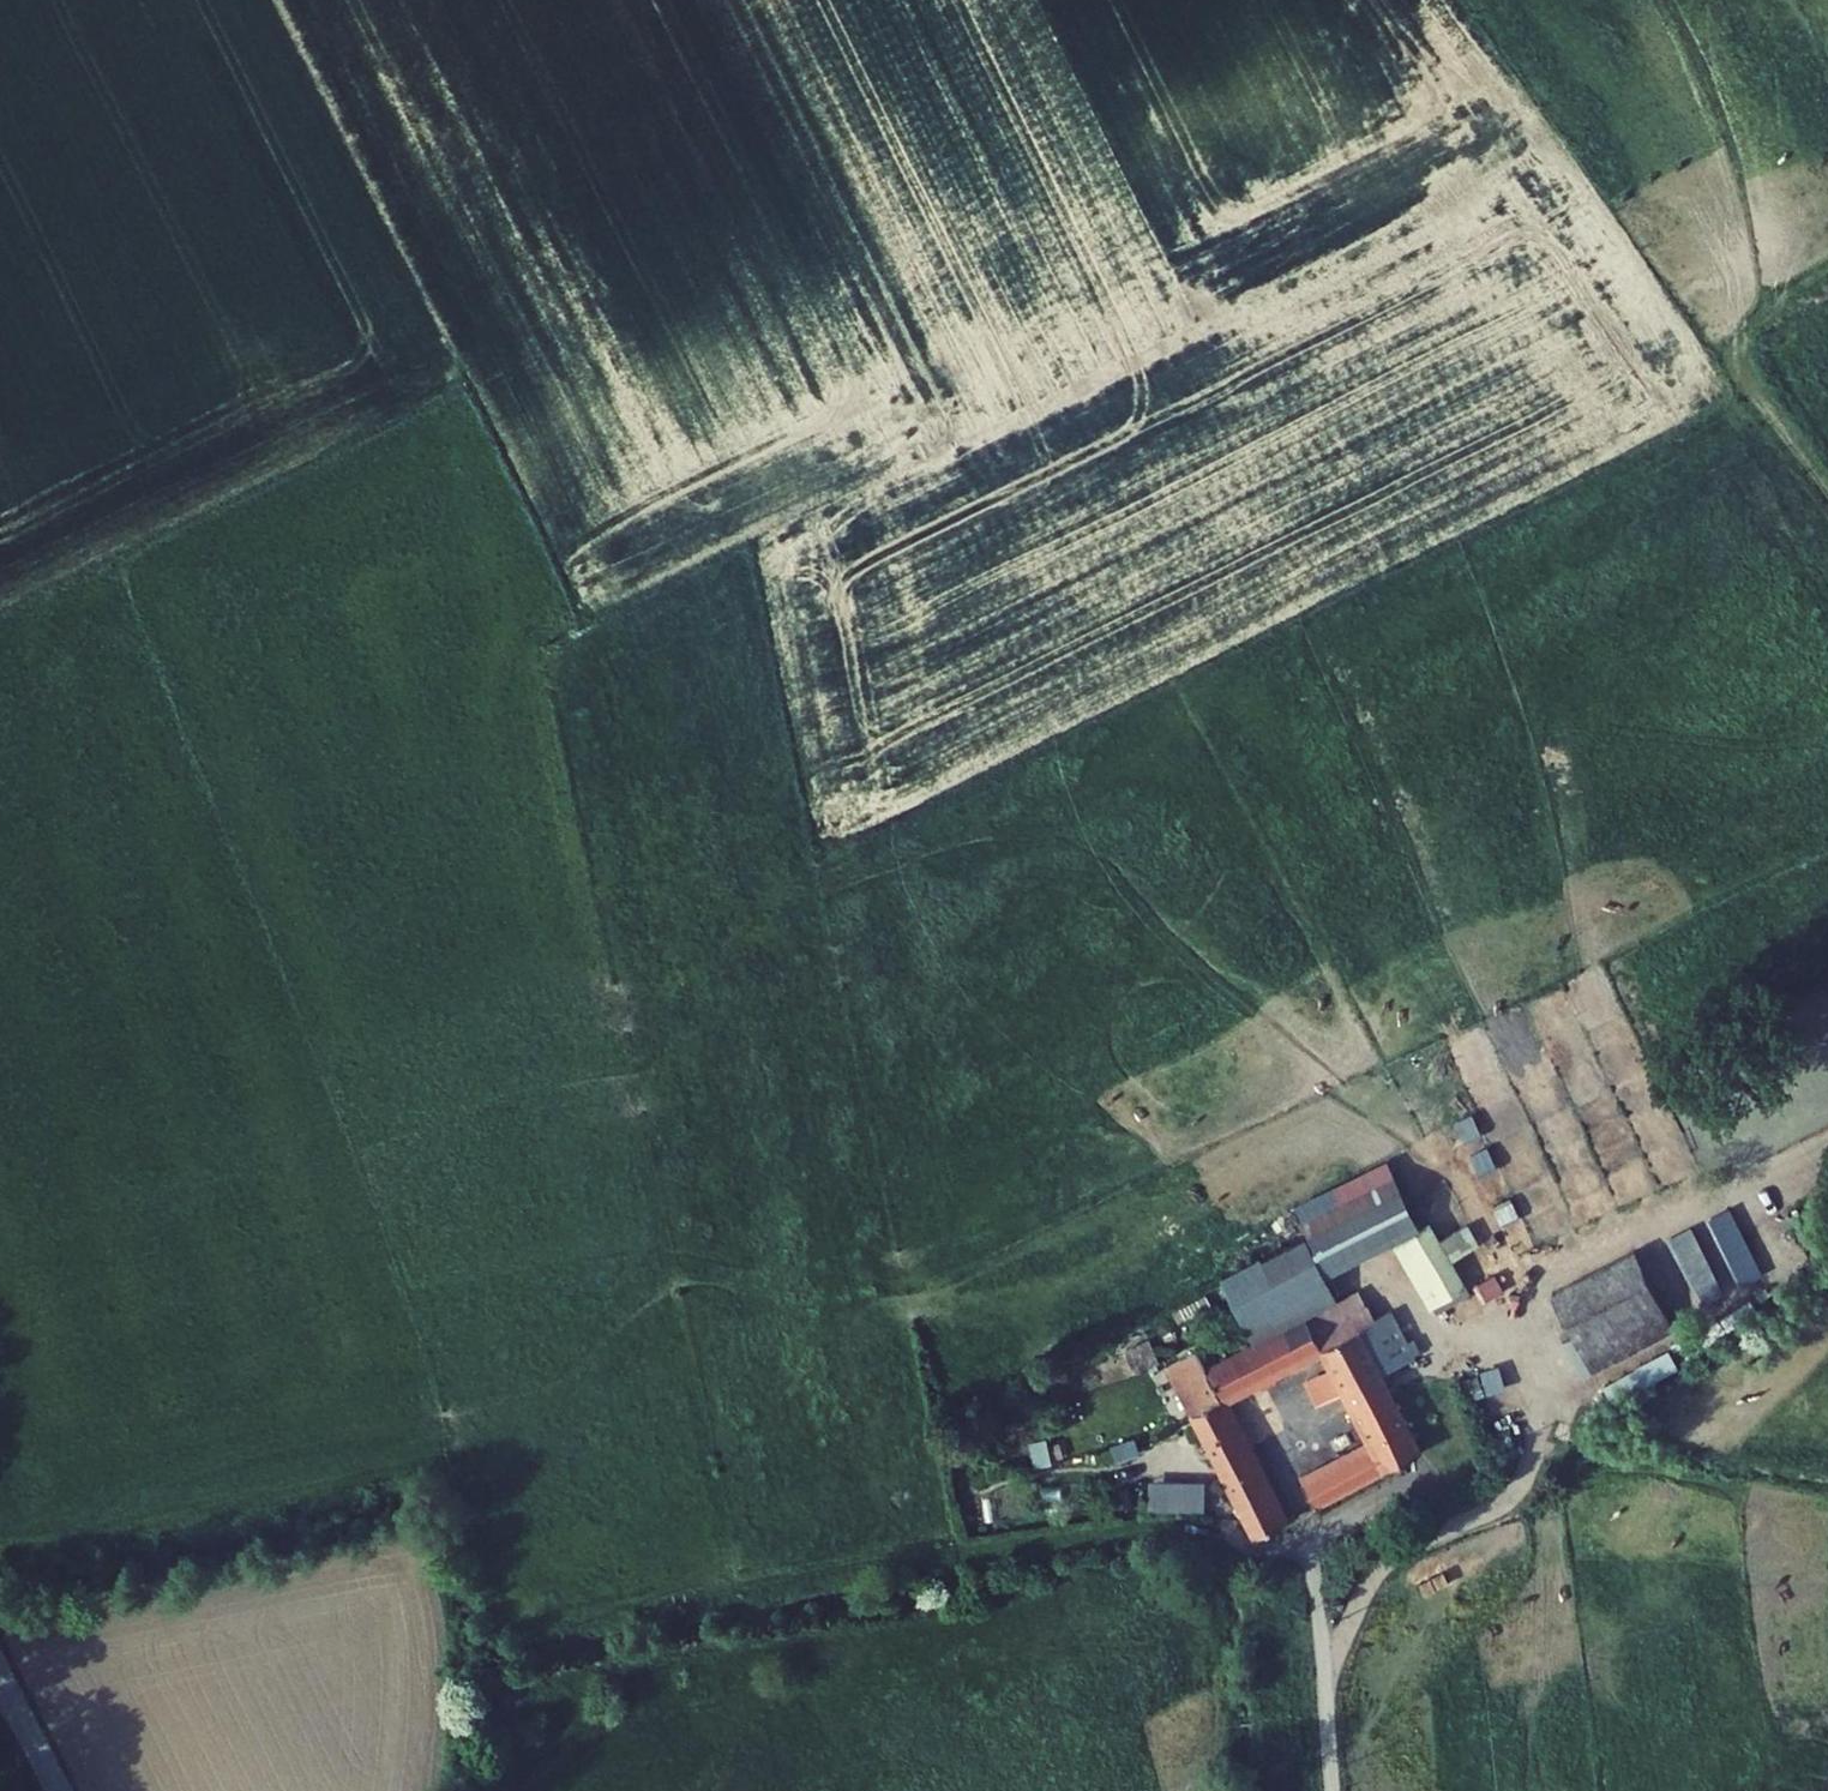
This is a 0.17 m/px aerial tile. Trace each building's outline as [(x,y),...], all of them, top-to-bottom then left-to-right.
[(1333,1271),(1420,1225),(1384,1156),(1296,1202),(1333,1271)] [(1696,1291),(1722,1278),(1692,1220),(1666,1234),(1696,1291)] [(1439,1224),(1400,1242),(1433,1312),(1472,1295),(1439,1224)] [(1325,1285),(1297,1229),(1212,1272),(1240,1328),(1325,1285)] [(1639,1243),(1549,1287),(1594,1377),(1684,1332),(1639,1243)] [(1312,1306),(1331,1340),(1365,1321),(1346,1288),(1312,1306)] [(1312,1306),(1261,1335),(1280,1368),(1331,1340),(1312,1306)] [(1435,1438),(1365,1321),(1331,1340),(1386,1433),(1338,1461),(1353,1487),(1435,1438)] [(1212,1406),(1196,1415),(1266,1536),(1302,1516),(1232,1395),(1280,1368),(1261,1335),(1194,1374),(1212,1406)] [(1353,1487),(1338,1461),(1330,1467),(1321,1485),(1329,1497),(1353,1487)] [(1148,1476),(1148,1507),(1205,1508),(1206,1477),(1148,1476)] [(974,1494),(980,1517),(1005,1510),(998,1487),(974,1494)]
